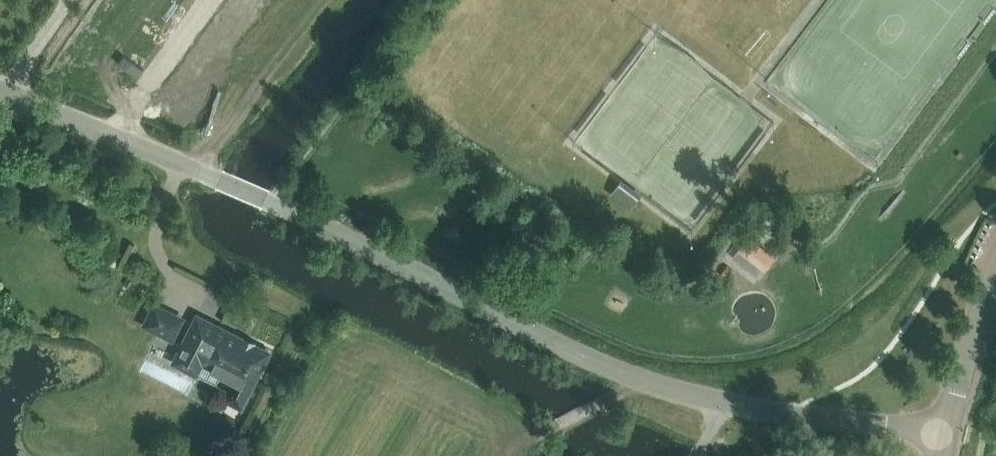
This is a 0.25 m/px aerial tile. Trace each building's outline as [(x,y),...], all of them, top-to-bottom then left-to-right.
[(631,209),(638,200),(642,194),(623,179),(619,185),(611,194),(631,209)] [(752,285),(776,255),(746,231),(722,260),(752,285)] [(158,333),(168,313),(154,306),(144,325),(158,333)] [(270,352),(254,344),(253,347),(197,318),(198,316),(197,315),(173,363),(217,385),(222,373),(252,388),(270,352)]
